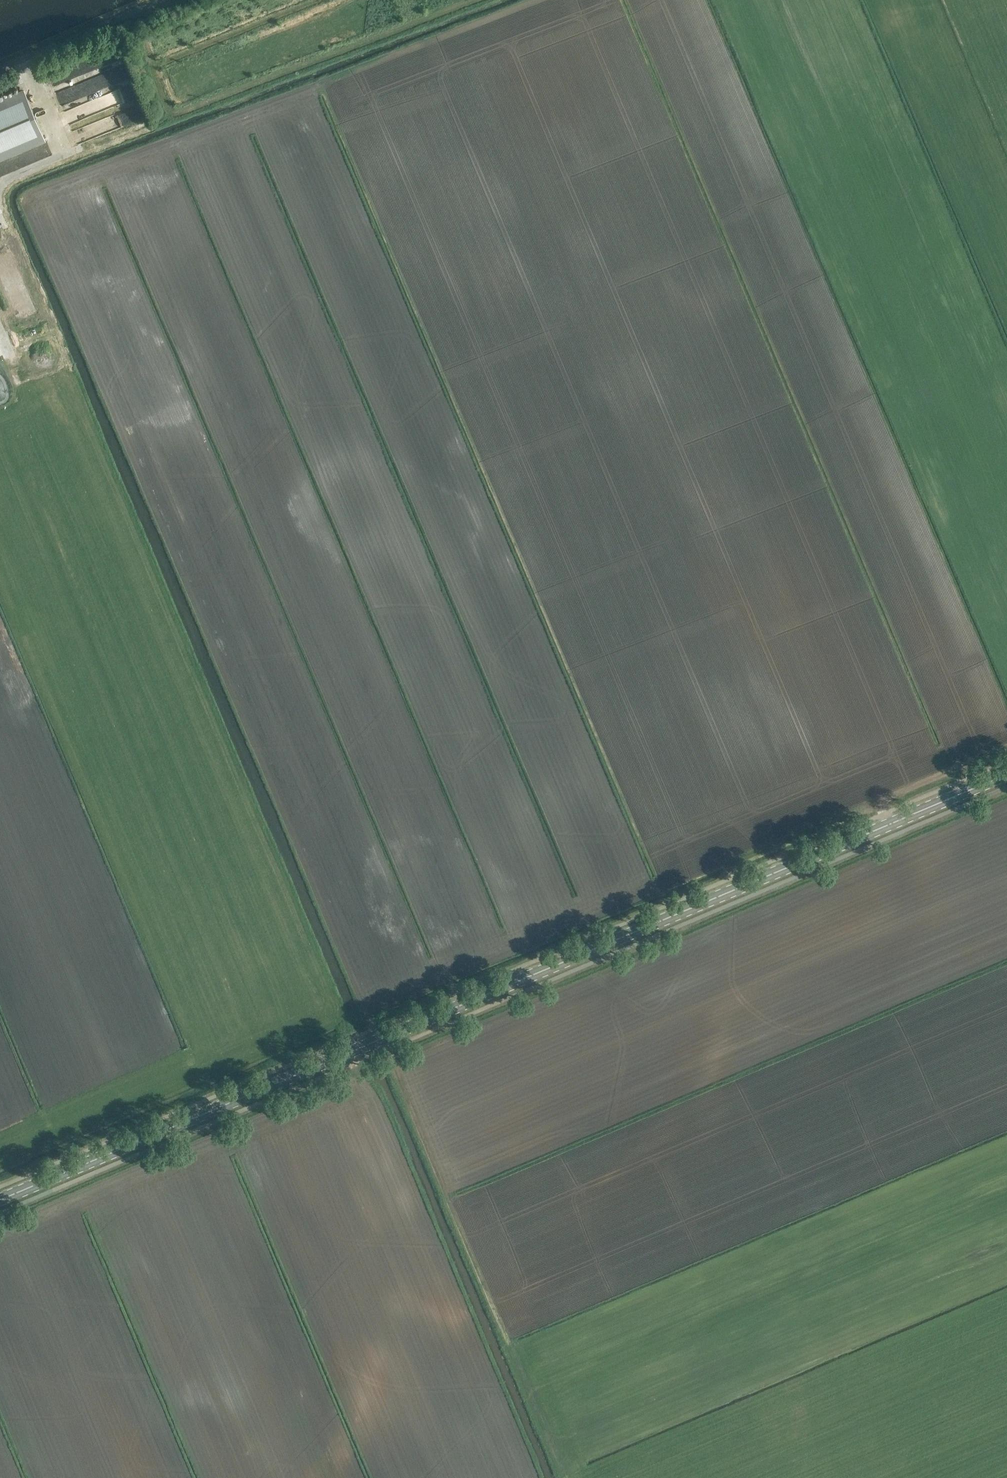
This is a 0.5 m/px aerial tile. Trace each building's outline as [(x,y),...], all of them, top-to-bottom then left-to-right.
[(112,46),(67,61),(71,72),(63,74),(64,83),(61,83),(61,90),(53,92),(56,100),(73,94),(71,87),(62,87),(86,79),(86,84),(87,88),(94,85),(91,76),(94,74),(93,69),(90,69),(117,60),(112,46)] [(105,83),(101,77),(102,76),(99,71),(92,76),(99,87),(105,83)] [(43,138),(24,91),(0,101),(0,156),(43,138)]
